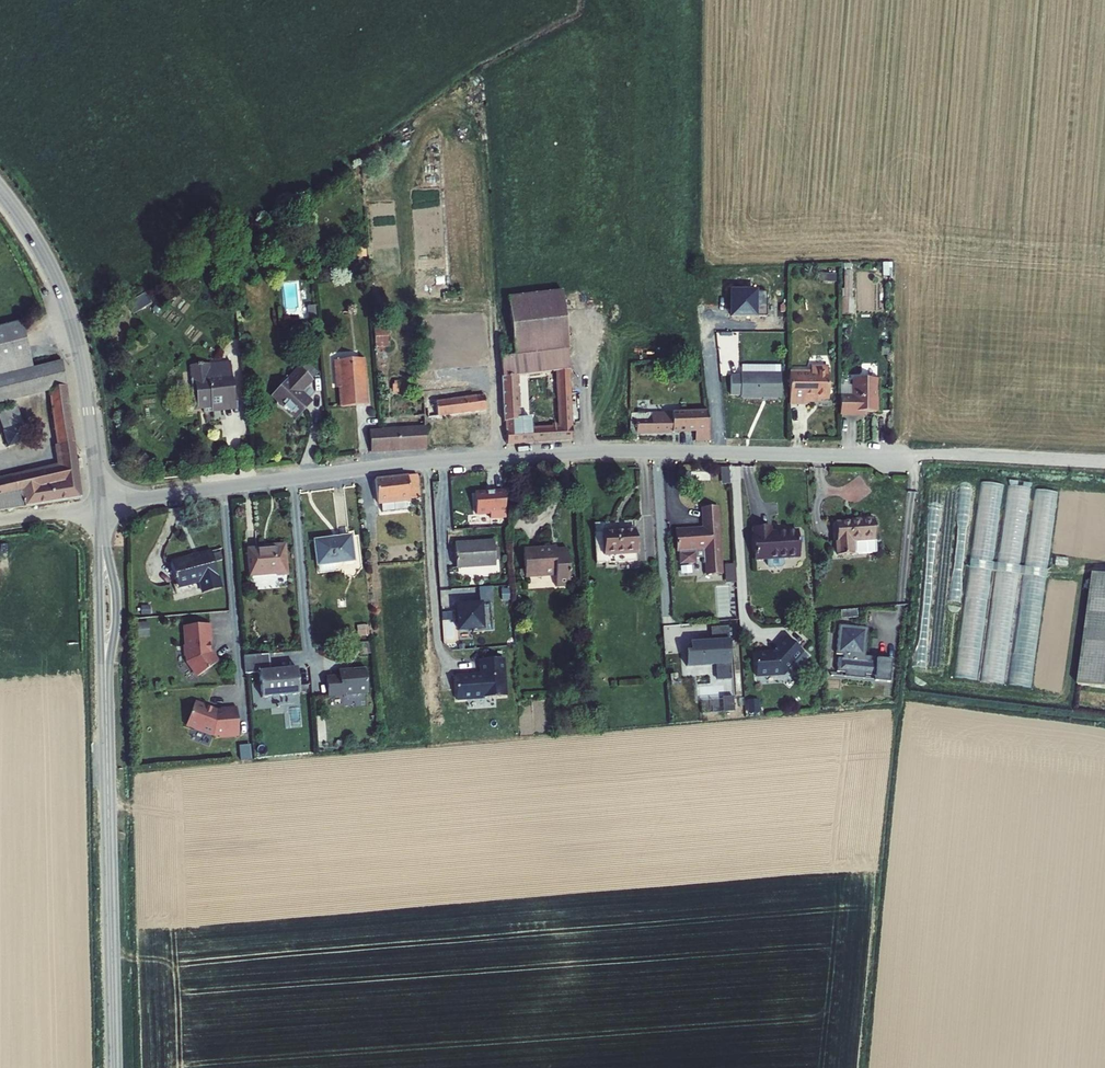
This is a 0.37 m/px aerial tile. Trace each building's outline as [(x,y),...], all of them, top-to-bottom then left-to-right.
[(839,266),(839,311),(853,312),(854,266),(839,266)] [(137,312),(145,319),(159,301),(151,295),(137,312)] [(516,355),(552,373),(555,372),(566,371),(564,350),(561,296),(509,299),(512,356),(516,355)] [(65,385),(62,359),(32,367),(20,319),(0,324),(0,402),(49,391),(49,390),(49,388),(65,385)] [(506,443),(520,442),(520,429),(519,429),(516,377),(518,377),(516,355),(512,356),(501,357),(506,443)] [(341,405),(367,403),(363,357),(333,359),(334,372),(338,372),(341,405)] [(732,364),(732,373),(775,373),(775,365),(732,364)] [(789,372),(789,405),(806,405),(806,399),(828,399),(828,372),(826,372),(826,366),(810,366),(810,372),(789,372)] [(287,380),(284,377),(283,378),(277,387),(277,397),(282,399),(282,406),(294,417),(309,400),(306,397),(312,391),(305,385),(311,378),(298,367),(287,380)] [(232,391),(231,370),(190,374),(190,387),(195,386),(196,401),(201,401),(201,404),(201,407),(211,406),(211,399),(219,398),(218,392),(232,391)] [(731,395),(731,397),(757,399),(757,395),(765,395),(764,399),(774,399),(775,373),(732,373),(732,375),(722,375),(722,395),(731,395)] [(531,441),(570,439),(566,374),(555,375),(559,424),(552,425),(552,427),(530,428),(531,441)] [(377,377),(378,390),(385,389),(384,375),(377,375),(377,377)] [(838,395),(837,413),(857,414),(857,411),(874,411),(875,378),(851,378),(851,395),(838,395)] [(49,391),(56,444),(74,442),(66,385),(65,385),(49,388),(49,390),(49,391)] [(195,386),(190,387),(192,405),(201,404),(201,401),(196,401),(195,386)] [(219,398),(211,399),(211,406),(235,404),(234,391),(232,391),(218,392),(219,398)] [(464,413),(484,411),(482,397),(463,399),(464,413)] [(428,416),(464,413),(463,399),(458,400),(427,403),(428,416)] [(3,430),(22,423),(16,403),(0,407),(0,422),(3,430)] [(708,411),(708,429),(719,428),(718,408),(709,409),(708,411)] [(694,439),(694,440),(708,439),(708,429),(708,411),(707,412),(693,412),(694,431),(694,439)] [(631,415),(630,440),(636,440),(636,439),(636,434),(694,431),(693,412),(631,415)] [(480,414),(481,428),(490,427),(489,413),(484,413),(480,414)] [(2,430),(6,447),(28,440),(22,423),(3,430),(2,430)] [(369,430),(370,452),(424,448),(423,427),(401,428),(381,429),(369,430)] [(520,429),(520,442),(531,441),(530,428),(520,429)] [(471,432),(472,446),(482,445),(481,431),(471,432)] [(74,442),(56,444),(54,445),(57,464),(0,477),(0,510),(81,498),(74,442)] [(722,466),(722,482),(730,481),(729,465),(722,466)] [(414,479),(392,481),(395,506),(396,516),(405,515),(405,505),(417,504),(414,479)] [(1033,691),(1057,489),(1035,487),(1026,563),(1021,563),(1031,486),(1006,483),(981,480),(969,577),(975,578),(974,591),(966,590),(956,677),(981,680),(981,681),(1007,684),(1023,686),(1022,690),(1033,691)] [(373,484),(376,508),(379,507),(380,517),(396,516),(395,506),(392,481),(373,484)] [(504,518),(502,492),(473,494),(475,515),(488,514),(489,519),(504,518)] [(675,536),(676,558),(678,558),(695,557),(697,556),(697,551),(703,551),(704,568),(708,568),(709,579),(722,578),(717,512),(701,513),(702,537),(696,537),(696,534),(675,536)] [(836,527),(838,561),(853,560),(853,546),(875,545),(874,523),(858,524),(858,526),(836,527)] [(632,524),(597,526),(599,567),(634,565),(632,524)] [(753,533),(754,563),(767,563),(767,569),(770,571),(780,571),(783,568),(783,563),(797,562),(796,535),(779,536),(779,539),(771,540),(771,532),(753,533)] [(315,545),(317,569),(353,565),(351,542),(315,545)] [(875,545),(853,546),(853,560),(875,558),(875,545)] [(215,559),(223,557),(221,548),(213,550),(215,559)] [(251,551),(254,579),(290,576),(288,548),(251,551)] [(524,551),(525,579),(554,578),(555,588),(570,588),(570,556),(554,556),(553,550),(524,551)] [(451,555),(453,577),(494,573),(492,551),(451,555)] [(172,565),(178,588),(200,581),(204,594),(222,589),(212,553),(172,565)] [(695,557),(678,558),(679,569),(696,567),(695,557)] [(736,562),(725,562),(726,580),(737,580),(736,562)] [(1091,575),(1075,686),(1104,691),(1104,577),(1091,575)] [(493,603),(491,587),(478,588),(479,605),(490,604),(493,603)] [(492,631),(490,604),(479,605),(479,606),(473,607),(473,605),(457,606),(459,631),(473,630),(473,633),(492,631)] [(212,625),(186,626),(187,646),(185,646),(185,657),(188,657),(188,662),(198,677),(220,662),(213,652),(211,652),(210,641),(213,641),(212,625)] [(732,680),(728,627),(711,628),(712,642),(690,644),(691,653),(686,653),(687,667),(716,665),(717,681),(732,680)] [(864,633),(835,630),(832,660),(839,661),(839,664),(835,664),(833,678),(872,681),(871,684),(886,685),(888,663),(873,661),(873,666),(868,665),(868,662),(861,662),(864,633)] [(772,655),(755,657),(756,680),(783,678),(788,672),(793,676),(807,659),(786,640),(772,655)] [(371,654),(370,644),(362,645),(363,655),(371,654)] [(267,672),(265,655),(245,657),(247,674),(262,673),(264,699),(302,696),(300,670),(286,671),(286,673),(275,674),(274,672),(267,672)] [(506,697),(503,659),(480,660),(481,677),(476,677),(475,676),(455,677),(457,701),(506,697)] [(370,694),(368,669),(341,672),(342,678),(329,679),(330,698),(370,694)] [(700,695),(722,695),(722,681),(700,681),(700,695)] [(734,696),(702,697),(702,711),(735,710),(734,696)] [(747,699),(748,712),(757,712),(756,699),(747,699)] [(242,736),(239,708),(223,709),(223,711),(219,711),(209,708),(210,706),(198,702),(189,726),(216,737),(221,736),(222,738),(242,736)]
